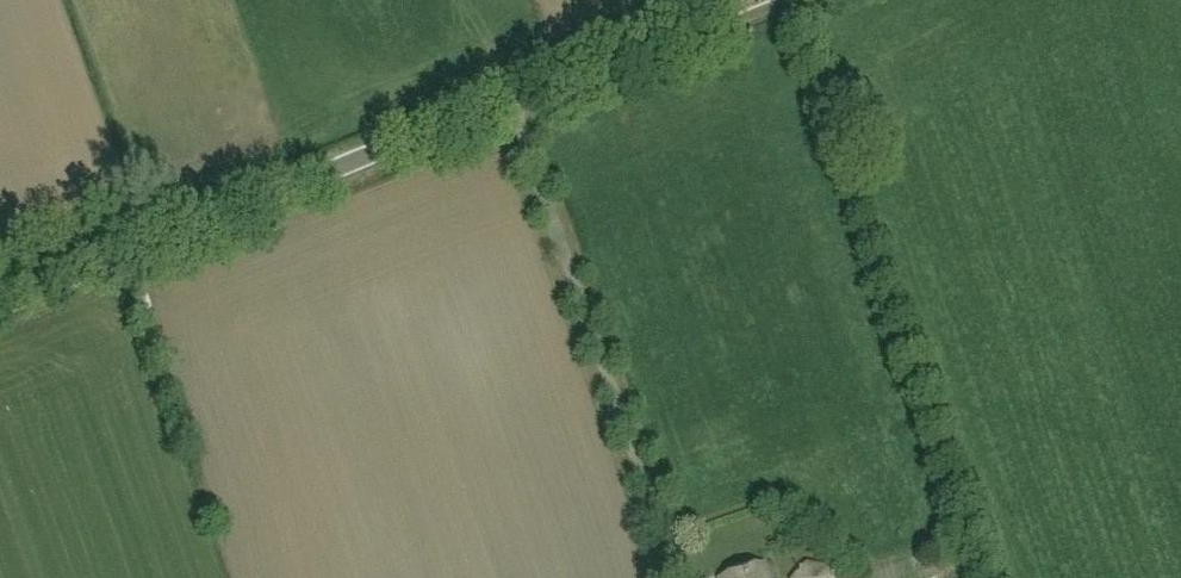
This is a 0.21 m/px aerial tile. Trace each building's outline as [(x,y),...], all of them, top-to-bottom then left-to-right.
[(139,301),(143,312),(151,309),(147,298),(139,301)] [(763,565),(724,577),(767,577),(763,565)] [(828,570),(806,565),(795,577),(831,577),(828,570)]
